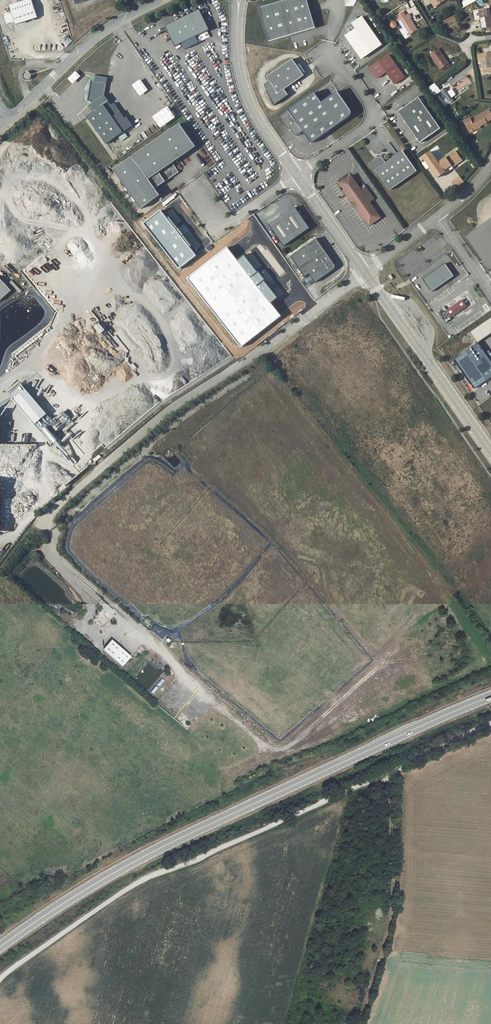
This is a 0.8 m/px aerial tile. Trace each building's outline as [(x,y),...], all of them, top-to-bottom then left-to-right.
[(32,0),(27,0),(10,5),(13,13),(4,16),(7,24),(15,21),(16,24),(38,18),(32,0)] [(308,0),(286,0),(260,8),(270,42),(316,28),(308,0)] [(479,11),(482,29),(490,27),(490,19),(489,9),(479,11)] [(210,30),(200,10),(166,26),(175,46),(182,43),(186,49),(200,43),(197,36),(210,30)] [(401,19),(399,20),(408,35),(418,29),(410,18),(411,17),(409,13),(406,15),(403,11),(398,14),(401,19)] [(382,44),(363,16),(352,24),(356,29),(346,36),(361,59),(382,44)] [(62,40),(67,46),(72,42),(67,36),(62,40)] [(439,48),(430,54),(441,69),(449,63),(439,48)] [(478,54),(478,59),(480,58),(481,63),(482,68),(482,72),(489,70),(488,67),(490,66),(490,60),(490,57),(490,52),(478,54)] [(389,54),(370,68),(377,78),(386,72),(395,84),(405,77),(389,54)] [(293,60),(267,78),(271,83),(265,87),(274,106),(289,96),(285,90),(305,76),(293,60)] [(27,80),(28,80),(30,80),(31,79),(32,77),(32,76),(31,74),(31,73),(30,72),(28,71),(27,71),(25,72),(24,73),(23,74),(23,75),(23,77),(23,78),(24,79),(25,80),(27,80)] [(73,83),(81,76),(76,71),(68,78),(73,83)] [(88,116),(106,144),(133,126),(127,117),(125,118),(114,103),(111,105),(104,95),(107,77),(95,76),(94,81),(89,80),(85,89),(86,101),(93,113),(88,116)] [(457,91),(471,81),(467,76),(453,86),(457,91)] [(140,79),(132,85),(140,96),(148,90),(140,79)] [(433,96),(441,91),(435,82),(428,87),(433,96)] [(445,87),(441,90),(448,100),(451,97),(445,87)] [(321,103),(314,93),(288,111),(289,112),(280,118),(288,130),(289,129),(295,137),(303,131),(311,144),(353,114),(338,92),(321,103)] [(399,112),(420,143),(440,129),(419,98),(416,97),(413,99),(413,102),(405,107),(402,107),(399,109),(399,112)] [(153,116),(161,128),(176,116),(168,105),(153,116)] [(464,121),(468,130),(474,127),(475,130),(480,127),(479,126),(487,123),(486,121),(490,119),(490,114),(489,110),(471,119),(470,118),(464,121)] [(196,147),(181,124),(115,170),(142,208),(161,195),(156,188),(179,172),(173,164),(196,147)] [(417,171),(403,150),(386,162),(382,156),(369,163),(374,171),(376,170),(390,190),(417,171)] [(456,151),(439,163),(444,170),(451,165),(452,167),(453,167),(462,160),(456,151)] [(439,163),(431,152),(423,157),(438,177),(445,172),(446,174),(454,168),(453,167),(452,167),(451,165),(444,170),(439,163)] [(457,186),(463,181),(458,174),(452,178),(457,186)] [(370,201),(373,199),(364,185),(359,188),(350,175),(339,183),(344,189),(342,191),(350,201),(352,200),(357,208),(355,209),(363,220),(364,219),(369,225),(380,218),(370,203),(370,201)] [(292,207),(266,225),(281,246),(307,228),(292,207)] [(162,210),(145,223),(180,269),(197,256),(162,210)] [(314,238),(289,256),(303,276),(307,273),(313,282),(331,269),(332,264),(314,238)] [(228,247),(189,277),(242,347),(283,316),(272,302),(278,298),(245,254),(238,259),(228,247)] [(455,276),(446,264),(424,279),(432,292),(455,276)] [(12,289),(0,278),(0,301),(12,289)] [(461,301),(447,310),(451,316),(465,307),(461,301)] [(471,332),(478,342),(490,333),(490,318),(471,332)] [(478,343),(455,359),(474,388),(490,376),(490,361),(478,343)] [(112,618),(103,610),(93,621),(102,629),(112,618)] [(150,630),(161,640),(167,634),(156,624),(150,630)] [(112,640),(104,650),(124,667),(132,657),(112,640)] [(132,654),(137,658),(145,650),(140,646),(132,654)]
